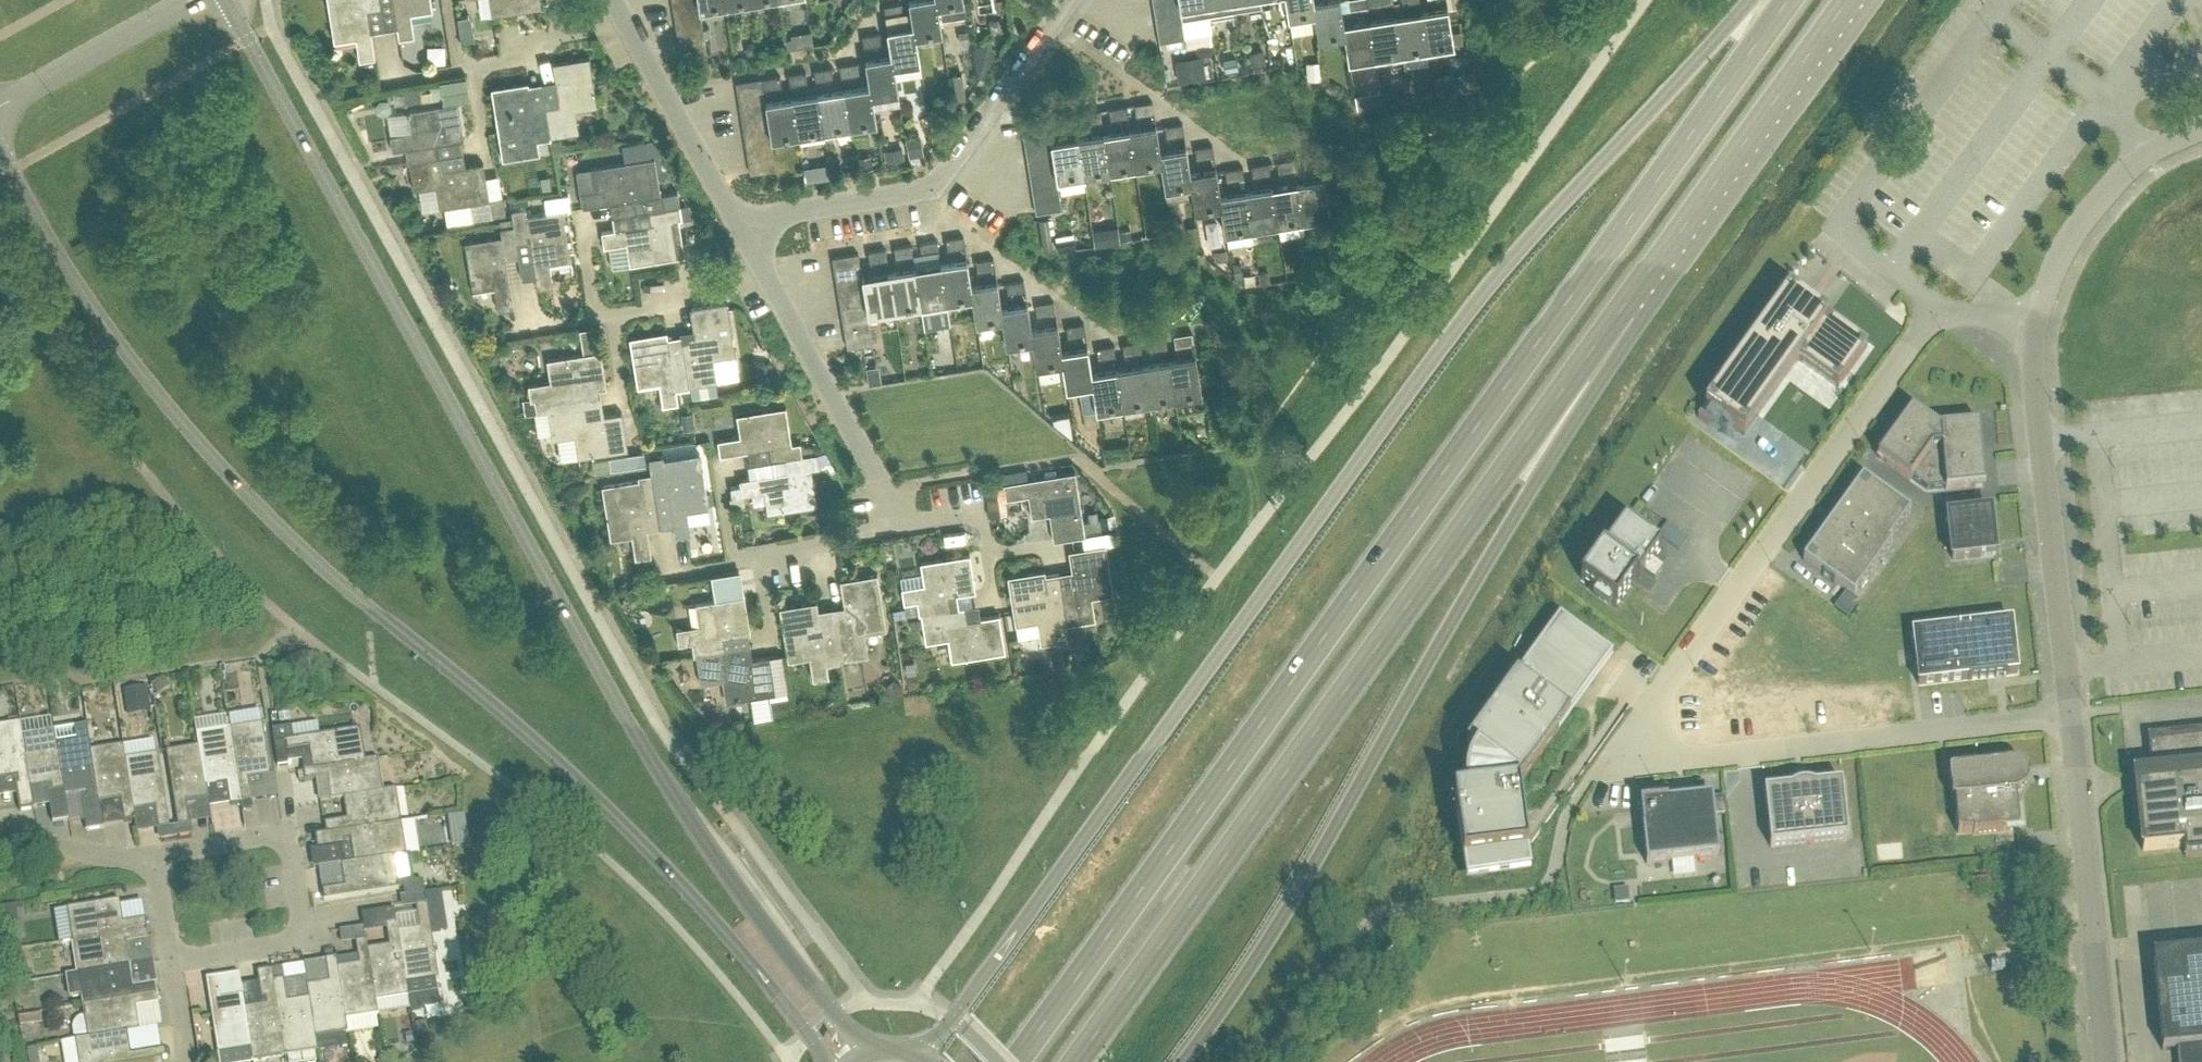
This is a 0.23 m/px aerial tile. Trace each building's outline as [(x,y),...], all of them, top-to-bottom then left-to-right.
[(334,40),(356,37),(359,59),(375,57),(367,8),(380,6),(379,0),(328,0),(334,40)] [(399,37),(414,35),(411,12),(432,9),(431,0),(393,0),(399,37)] [(492,14),(541,6),(540,0),(490,0),(492,14)] [(700,9),(699,0),(697,0),(673,4),(675,17),(700,12),(700,9)] [(726,4),(725,0),(699,0),(700,9),(726,4)] [(916,36),(942,32),(940,19),(938,6),(937,0),(910,0),(914,24),(916,36)] [(938,6),(940,19),(966,15),(963,0),(937,0),(938,6)] [(1008,10),(1006,0),(996,0),(994,0),(996,12),(1008,10)] [(1181,11),(1179,0),(1166,0),(1153,2),(1155,15),(1181,11)] [(1181,11),(1182,18),(1183,24),(1185,36),(1212,31),(1209,13),(1207,3),(1207,0),(1179,0),(1181,11)] [(1235,9),(1233,0),(1207,0),(1209,13),(1235,9)] [(1261,0),(1233,0),(1235,9),(1261,5),(1261,0)] [(1313,1),(1313,0),(1286,0),(1289,17),(1314,13),(1315,13),(1313,1)] [(1343,23),(1340,0),(1317,0),(1313,1),(1315,13),(1314,13),(1318,38),(1344,34),(1345,34),(1343,23)] [(1366,0),(1348,0),(1349,9),(1367,6),(1366,0)] [(1394,14),(1401,52),(1426,48),(1420,10),(1421,10),(1420,0),(1407,0),(1409,12),(1394,14)] [(885,16),(885,15),(903,12),(902,2),(883,5),(885,16)] [(1420,10),(1426,48),(1453,44),(1447,6),(1420,10)] [(1183,24),(1182,18),(1181,11),(1155,15),(1157,28),(1183,24)] [(677,29),(703,25),(700,12),(675,17),(677,29)] [(1402,63),(1401,52),(1394,14),(1369,19),(1375,56),(1376,67),(1402,63)] [(1000,17),(989,19),(991,31),(1002,29),(1000,17)] [(1344,34),(1348,61),(1375,56),(1369,19),(1343,23),(1345,34),(1344,34)] [(914,24),(888,28),(888,30),(892,54),(894,66),(896,78),(922,74),(920,62),(916,36),(914,24)] [(1183,24),(1157,28),(1160,41),(1185,37),(1183,24)] [(863,46),(864,46),(881,43),(879,32),(861,35),(863,46)] [(1264,50),(1248,52),(1250,65),(1266,62),(1264,50)] [(892,54),(866,58),(866,60),(870,84),(872,95),(873,95),(875,108),(900,103),(898,91),(896,78),(894,66),(892,54)] [(546,104),(546,106),(550,135),(579,131),(575,108),(597,105),(589,55),(551,61),(558,102),(546,104)] [(1236,57),(1222,60),(1224,71),(1239,69),(1236,57)] [(858,72),(856,62),(840,65),(841,75),(858,72)] [(1203,65),(1176,69),(1178,81),(1205,76),(1203,65)] [(833,76),(831,66),(814,69),(816,79),(833,76)] [(1307,79),(1316,79),(1322,78),(1321,66),(1307,67),(1307,72),(1307,79)] [(807,80),(805,70),(788,73),(789,84),(807,80)] [(962,73),(948,76),(952,101),(966,99),(962,73)] [(781,85),(780,74),(762,77),(763,88),(781,85)] [(1415,77),(1418,95),(1433,92),(1430,75),(1415,77)] [(736,81),(738,94),(764,90),(763,88),(762,77),(736,81)] [(550,135),(546,106),(533,108),(529,81),(491,87),(499,136),(520,133),(524,155),(540,152),(538,139),(551,137),(550,135)] [(877,121),(873,95),(872,95),(870,84),(844,88),(850,126),(877,121)] [(824,130),(850,126),(844,88),(818,92),(824,130)] [(766,103),(765,101),(764,90),(738,94),(740,107),(766,103)] [(1380,90),(1367,92),(1369,106),(1382,104),(1380,90)] [(798,134),(824,130),(818,92),(792,97),(798,134)] [(771,138),(798,134),(792,97),(765,101),(766,103),(768,116),(770,129),(771,138)] [(412,130),(390,133),(393,149),(405,147),(407,160),(409,160),(439,155),(437,142),(464,138),(458,100),(409,108),(412,130)] [(1154,112),(1152,101),(1134,103),(1136,115),(1154,112)] [(742,120),(768,116),(766,103),(740,107),(742,120)] [(1125,105),(1108,108),(1110,118),(1117,117),(1118,122),(1128,121),(1125,105)] [(1084,121),(1101,119),(1100,109),(1082,112),(1084,121)] [(1058,126),(1076,124),(1074,113),(1056,116),(1058,126)] [(744,133),(770,129),(768,116),(742,120),(744,133)] [(1023,135),(1049,130),(1047,117),(1021,121),(1023,135)] [(1183,133),(1182,122),(1164,125),(1165,135),(1183,133)] [(1159,150),(1160,149),(1156,124),(1130,128),(1136,166),(1161,162),(1159,150)] [(1110,170),(1136,166),(1130,128),(1104,132),(1110,170)] [(772,142),(771,138),(770,129),(744,133),(746,146),(772,142)] [(1051,143),(1051,141),(1049,130),(1023,135),(1025,148),(1051,143)] [(1084,174),(1110,170),(1104,132),(1078,137),(1084,174)] [(918,136),(907,138),(911,157),(921,155),(918,136)] [(1085,180),(1084,174),(1078,137),(1051,141),(1051,143),(1053,156),(1055,169),(1057,182),(1058,184),(1085,180)] [(748,159),(774,155),(772,142),(746,146),(748,159)] [(1027,160),(1053,156),(1051,143),(1025,148),(1027,160)] [(1194,147),(1195,158),(1213,155),(1212,144),(1194,147)] [(905,161),(902,145),(884,149),(886,164),(905,161)] [(1190,171),(1186,145),(1160,149),(1159,150),(1161,162),(1165,188),(1191,183),(1190,171)] [(860,170),(873,167),(870,154),(858,156),(860,170)] [(1321,164),(1320,154),(1302,157),(1303,167),(1321,164)] [(439,155),(409,160),(414,189),(437,185),(440,206),(444,205),(447,223),(492,216),(491,214),(489,198),(489,197),(483,161),(468,163),(443,167),(441,155),(439,155)] [(1029,173),(1055,169),(1053,156),(1027,160),(1029,173)] [(599,166),(577,169),(580,191),(580,193),(583,206),(598,204),(632,199),(634,212),(649,209),(664,207),(679,205),(677,191),(662,193),(658,194),(652,157),(599,166)] [(1295,168),(1293,158),(1276,161),(1278,171),(1295,168)] [(1269,173),(1268,162),(1251,165),(1252,175),(1269,173)] [(1225,179),(1243,177),(1242,166),(1224,168),(1225,179)] [(1220,194),(1216,167),(1190,171),(1191,183),(1195,209),(1221,205),(1222,205),(1220,194)] [(1031,186),(1057,182),(1055,169),(1029,173),(1031,186)] [(1297,182),(1303,219),(1330,215),(1324,177),(1297,182)] [(1060,195),(1058,184),(1057,182),(1031,186),(1033,199),(1060,195)] [(1277,223),(1303,219),(1297,182),(1271,186),(1277,223)] [(1251,227),(1277,223),(1271,186),(1245,190),(1251,227)] [(1225,231),(1251,227),(1245,190),(1220,194),(1222,205),(1221,205),(1225,231)] [(492,214),(506,212),(503,195),(490,197),(492,214)] [(1060,195),(1033,199),(1035,212),(1062,208),(1060,195)] [(651,222),(602,230),(602,231),(604,246),(609,245),(612,267),(630,264),(679,256),(673,220),(682,218),(679,205),(664,207),(649,209),(651,222)] [(513,223),(516,240),(529,238),(537,287),(553,284),(549,262),(570,258),(563,209),(526,215),(525,206),(511,208),(512,216),(513,223)] [(518,255),(516,240),(513,223),(512,216),(499,218),(500,225),(501,234),(464,240),(472,289),(494,286),(498,308),(514,306),(506,257),(518,255)] [(1044,248),(1053,246),(1048,216),(1039,217),(1044,248)] [(1105,244),(1105,241),(1103,226),(1091,228),(1094,243),(1094,245),(1105,244)] [(1119,230),(1120,239),(1132,237),(1131,228),(1119,230)] [(965,246),(963,235),(945,238),(947,248),(965,246)] [(1075,246),(1073,235),(1056,238),(1058,248),(1058,249),(1061,248),(1075,246)] [(939,250),(937,239),(919,242),(921,253),(939,250)] [(912,254),(911,244),(893,247),(895,257),(912,254)] [(886,257),(885,248),(867,251),(869,261),(886,257)] [(834,269),(860,265),(858,251),(832,255),(834,269)] [(995,268),(993,257),(975,260),(977,270),(995,268)] [(970,284),(971,284),(966,259),(940,263),(946,300),(972,296),(970,284)] [(940,263),(914,267),(920,304),(923,327),(949,323),(946,300),(940,263)] [(862,278),(862,275),(860,265),(834,269),(836,282),(862,278)] [(894,308),(920,304),(914,267),(888,271),(894,308)] [(1268,269),(1260,271),(1261,280),(1270,279),(1268,269)] [(868,313),(894,308),(888,271),(862,275),(862,278),(864,290),(866,303),(868,313)] [(838,295),(864,290),(862,278),(836,282),(838,295)] [(1025,289),(1023,278),(1005,282),(1006,292),(1025,289)] [(1001,306),(997,280),(971,284),(970,284),(972,296),(976,322),(1002,318),(1001,306)] [(840,307),(866,303),(864,290),(838,295),(840,307)] [(1775,312),(1705,410),(1705,411),(1738,434),(1744,438),(1796,364),(1796,365),(1798,362),(1802,365),(1802,364),(1837,390),(1841,384),(1867,349),(1825,319),(1823,322),(1792,300),(1781,316),(1775,312)] [(682,341),(684,356),(689,385),(717,381),(714,358),(736,355),(727,301),(690,307),(695,339),(682,341)] [(1053,301),(1035,303),(1037,314),(1055,311),(1053,301)] [(1031,328),(1027,302),(1001,306),(1002,318),(1006,344),(1032,339),(1033,339),(1031,328)] [(869,316),(868,313),(866,303),(840,307),(842,320),(869,316)] [(845,333),(871,329),(869,316),(842,320),(845,333)] [(1083,322),(1065,325),(1067,336),(1085,333),(1083,322)] [(1061,350),(1057,324),(1031,328),(1033,339),(1032,339),(1036,365),(1062,361),(1063,361),(1061,350)] [(871,329),(845,333),(847,346),(862,344),(873,342),(871,329)] [(689,385),(684,356),(671,358),(667,331),(630,337),(637,385),(659,382),(663,404),(678,402),(676,389),(689,387),(689,385)] [(1191,332),(1173,334),(1175,345),(1193,342),(1191,332)] [(1167,346),(1165,336),(1147,339),(1149,349),(1167,346)] [(1141,351),(1139,340),(1122,343),(1123,353),(1141,351)] [(1115,355),(1113,344),(1096,347),(1097,357),(1115,355)] [(1061,350),(1063,361),(1062,361),(1067,387),(1092,383),(1093,383),(1091,372),(1092,372),(1088,345),(1061,350)] [(528,383),(528,384),(530,397),(534,397),(536,411),(536,412),(548,410),(548,409),(577,405),(575,392),(607,387),(601,350),(547,358),(550,380),(528,383)] [(1169,359),(1175,397),(1201,393),(1195,355),(1169,359)] [(1149,401),(1175,397),(1169,359),(1143,363),(1149,401)] [(1123,405),(1149,401),(1143,363),(1117,368),(1123,405)] [(1097,409),(1123,405),(1117,368),(1092,372),(1091,372),(1093,383),(1092,383),(1093,389),(1096,407),(1097,409)] [(1081,391),(1083,409),(1096,407),(1093,389),(1081,391)] [(523,399),(525,413),(536,411),(534,397),(530,397),(523,399)] [(548,409),(548,410),(552,438),(574,435),(575,435),(578,456),(627,448),(621,411),(581,417),(579,405),(577,405),(548,409)] [(720,454),(769,447),(771,460),(814,453),(813,444),(801,446),(801,442),(792,443),(786,406),(737,414),(740,435),(718,439),(720,454)] [(1051,411),(1052,422),(1072,437),(1067,408),(1051,411)] [(1912,412),(1895,435),(1883,451),(1883,452),(1878,459),(1886,465),(1885,465),(1909,483),(1911,480),(1926,491),(1941,430),(1939,430),(1940,432),(1912,412)] [(1926,491),(1945,490),(1945,492),(1975,490),(1975,489),(1984,488),(1983,479),(1984,479),(1979,426),(1941,430),(1926,491)] [(1193,440),(1183,441),(1184,450),(1194,448),(1193,440)] [(814,453),(771,460),(769,461),(771,474),(739,478),(741,494),(764,491),(767,512),(817,504),(811,468),(820,467),(820,466),(828,465),(825,452),(818,453),(814,453)] [(644,453),(625,456),(627,468),(646,466),(644,453)] [(649,457),(651,472),(654,488),(666,486),(674,535),(690,533),(687,510),(708,507),(701,458),(664,463),(663,455),(649,457)] [(1031,516),(1049,513),(1053,539),(1085,534),(1081,508),(1075,470),(1003,482),(1005,497),(1028,494),(1031,516)] [(643,505),(656,503),(654,488),(651,472),(638,474),(639,479),(602,484),(610,538),(632,535),(635,557),(651,554),(643,505)] [(1853,599),(1892,545),(1889,543),(1910,515),(1862,480),(1803,563),(1853,599)] [(1111,513),(1099,515),(1101,527),(1113,525),(1111,513)] [(1995,557),(1994,543),(1990,514),(1947,518),(1952,562),(1995,557)] [(1614,537),(1616,538),(1605,553),(1603,551),(1584,578),(1581,582),(1585,585),(1596,593),(1592,598),(1608,610),(1612,605),(1616,608),(1636,580),(1638,582),(1644,574),(1655,582),(1656,581),(1653,579),(1661,567),(1653,561),(1657,556),(1656,556),(1659,551),(1656,549),(1656,548),(1641,537),(1645,532),(1627,519),(1614,537)] [(1680,553),(1688,540),(1667,525),(1658,538),(1680,553)] [(1068,549),(1073,579),(1059,581),(1062,594),(1066,622),(1095,618),(1091,596),(1113,592),(1105,543),(1068,549)] [(918,612),(920,612),(950,607),(948,594),(975,589),(969,553),(920,560),(923,582),(901,585),(903,601),(904,601),(906,613),(918,611),(918,612)] [(1053,627),(1067,625),(1066,622),(1062,594),(1059,581),(1058,574),(1045,576),(1044,569),(1007,574),(1015,623),(1036,620),(1040,642),(1055,640),(1053,627)] [(844,612),(832,614),(834,629),(839,658),(867,653),(864,631),(885,628),(877,573),(839,579),(844,612)] [(693,654),(695,653),(724,649),(722,635),(749,631),(743,593),(694,601),(698,623),(676,627),(678,643),(691,640),(693,654)] [(1847,595),(1841,603),(1853,611),(1858,603),(1847,595)] [(839,660),(839,658),(834,629),(821,631),(816,599),(778,605),(787,659),(809,656),(812,678),(828,676),(826,663),(839,660)] [(964,605),(950,607),(920,612),(925,640),(947,637),(950,659),(1004,650),(998,613),(967,618),(964,605)] [(1464,792),(1465,797),(1453,799),(1463,864),(1466,885),(1531,875),(1528,855),(1518,790),(1519,786),(1519,787),(1613,658),(1559,619),(1466,748),(1475,755),(1472,760),(1470,765),(1468,770),(1466,775),(1465,781),(1464,786),(1464,792)] [(1918,686),(2017,675),(2011,624),(1912,635),(1918,686)] [(724,649),(695,653),(700,682),(722,678),(725,700),(774,692),(768,654),(740,659),(738,646),(724,649)] [(1070,664),(1068,649),(1050,652),(1052,667),(1070,664)] [(772,717),(768,693),(750,696),(754,720),(772,717)] [(24,737),(22,724),(0,728),(0,782),(19,779),(20,786),(16,786),(21,813),(36,811),(32,790),(23,737),(24,737)] [(230,731),(242,806),(251,804),(248,782),(271,778),(263,726),(230,731)] [(91,753),(92,753),(88,727),(56,732),(57,745),(65,798),(66,797),(87,794),(88,801),(86,801),(83,806),(87,833),(104,830),(100,805),(99,805),(91,753)] [(290,754),(309,751),(313,772),(366,764),(366,763),(360,731),(294,742),(292,729),(273,732),(275,745),(275,746),(278,769),(290,768),(290,765),(292,765),(290,754)] [(231,807),(242,806),(230,731),(196,737),(198,749),(199,749),(206,789),(227,785),(231,807)] [(70,822),(66,797),(65,798),(57,745),(56,732),(24,737),(23,737),(32,790),(53,787),(54,793),(49,794),(54,825),(70,822)] [(2150,745),(2149,738),(2147,738),(2152,786),(2136,788),(2142,853),(2184,849),(2184,854),(2185,859),(2201,857),(2201,739),(2150,745)] [(125,761),(126,761),(124,748),(92,753),(91,753),(99,805),(100,805),(121,802),(125,824),(136,822),(134,813),(125,761)] [(208,802),(206,789),(199,749),(198,749),(167,754),(179,829),(190,827),(186,805),(208,802)] [(134,813),(156,810),(159,832),(170,830),(158,756),(126,761),(125,761),(134,813)] [(384,794),(384,793),(379,761),(366,763),(366,764),(313,772),(304,773),(306,784),(328,781),(331,803),(345,801),(344,800),(384,794)] [(2012,766),(1952,773),(1951,773),(1950,773),(1949,774),(1949,775),(1948,776),(1948,777),(1951,803),(1954,803),(1957,836),(1973,834),(1973,836),(2010,832),(2010,830),(2019,829),(2016,805),(2015,796),(2018,795),(2020,795),(2022,793),(2023,792),(2024,791),(2026,789),(2027,787),(2028,785),(2028,783),(2028,782),(2028,781),(2028,779),(2028,778),(2028,777),(2027,774),(2025,772),(2025,771),(2023,769),(2021,768),(2020,767),(2017,766),(2015,766),(2012,766)] [(1809,786),(1804,786),(1802,786),(1809,845),(1848,841),(1842,785),(1815,788),(1813,787),(1809,786)] [(1764,793),(1770,849),(1809,845),(1802,786),(1798,787),(1796,787),(1794,788),(1793,789),(1791,790),(1764,793)] [(327,836),(402,824),(397,791),(384,793),(384,794),(344,800),(345,801),(348,822),(326,826),(327,836)] [(1712,800),(1712,799),(1686,802),(1640,807),(1641,812),(1640,812),(1646,866),(1718,858),(1714,818),(1712,800)] [(1723,799),(1712,800),(1714,818),(1725,817),(1723,799)] [(394,859),(406,857),(402,824),(327,836),(316,837),(318,852),(345,849),(344,844),(350,843),(354,865),(394,858),(394,859)] [(399,891),(394,859),(394,858),(354,865),(341,867),(344,889),(323,892),(325,903),(399,891)] [(2044,864),(2032,865),(2033,875),(2045,873),(2044,864)] [(423,884),(403,887),(405,899),(424,896),(423,884)] [(1616,892),(1617,904),(1629,903),(1628,891),(1616,892)] [(443,895),(426,897),(427,906),(432,934),(449,931),(443,895)] [(73,944),(147,932),(146,921),(124,925),(120,902),(67,911),(73,944)] [(2,908),(4,924),(18,922),(16,906),(2,908)] [(420,930),(399,934),(397,934),(406,986),(407,986),(440,981),(432,934),(427,906),(417,908),(420,930)] [(397,934),(399,934),(397,924),(386,926),(390,948),(368,951),(368,952),(376,1004),(377,1004),(409,998),(407,986),(406,986),(397,934)] [(78,976),(131,967),(127,946),(149,942),(147,932),(73,944),(78,976)] [(368,952),(368,951),(367,942),(356,944),(359,967),(338,970),(337,970),(346,1022),(347,1022),(379,1016),(377,1004),(376,1004),(368,952)] [(2152,959),(2162,1053),(2177,1052),(2178,1061),(2201,1061),(2201,954),(2152,959)] [(317,1040),(349,1035),(347,1022),(346,1022),(337,970),(338,970),(337,961),(326,962),(330,984),(307,988),(309,1001),(310,1001),(316,1040),(317,1040)] [(83,1008),(158,996),(156,986),(134,989),(131,967),(78,976),(67,977),(70,1000),(81,998),(83,1008)] [(285,1058),(273,984),(274,983),(272,972),(258,974),(262,1002),(266,1001),(267,1008),(246,1011),(245,1011),(251,1051),(250,1051),(253,1061),(262,1061),(285,1058)] [(273,984),(285,1058),(319,1052),(317,1040),(316,1040),(310,1001),(309,1001),(307,988),(305,979),(274,983),(273,984)] [(245,1011),(246,1011),(243,998),(221,1002),(217,980),(207,981),(219,1056),(250,1051),(251,1051),(245,1011)] [(129,1034),(141,1032),(138,1010),(159,1007),(158,996),(83,1008),(85,1019),(81,1020),(77,1022),(75,1026),(74,1030),(75,1041),(88,1039),(88,1040),(129,1034)] [(415,1025),(416,1038),(428,1036),(427,1024),(415,1025)] [(129,1034),(88,1040),(88,1039),(75,1041),(79,1061),(157,1061),(164,1061),(168,1060),(167,1050),(132,1056),(129,1034)]
